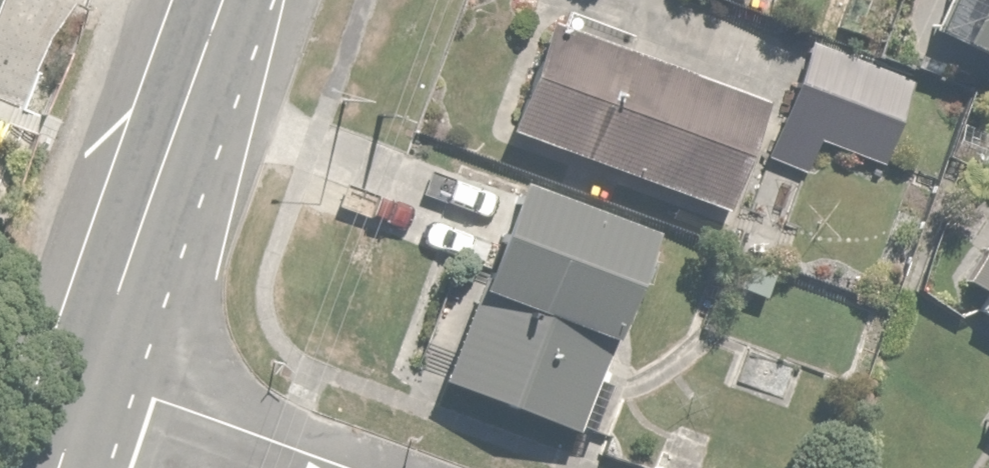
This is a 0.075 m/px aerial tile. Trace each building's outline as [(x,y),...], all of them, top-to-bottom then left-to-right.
[(929,28),(988,55),(988,0),(942,0),(929,28)] [(555,20),(514,130),(725,208),(775,70),(705,45),(695,71),(555,20)] [(924,81),(814,40),(769,160),(807,174),(820,139),(893,166),(924,81)] [(659,233),(524,178),(440,384),(576,438),(659,233)] [(988,244),(969,274),(988,287),(988,244)] [(976,311),(988,320),(988,292),(976,311)]
